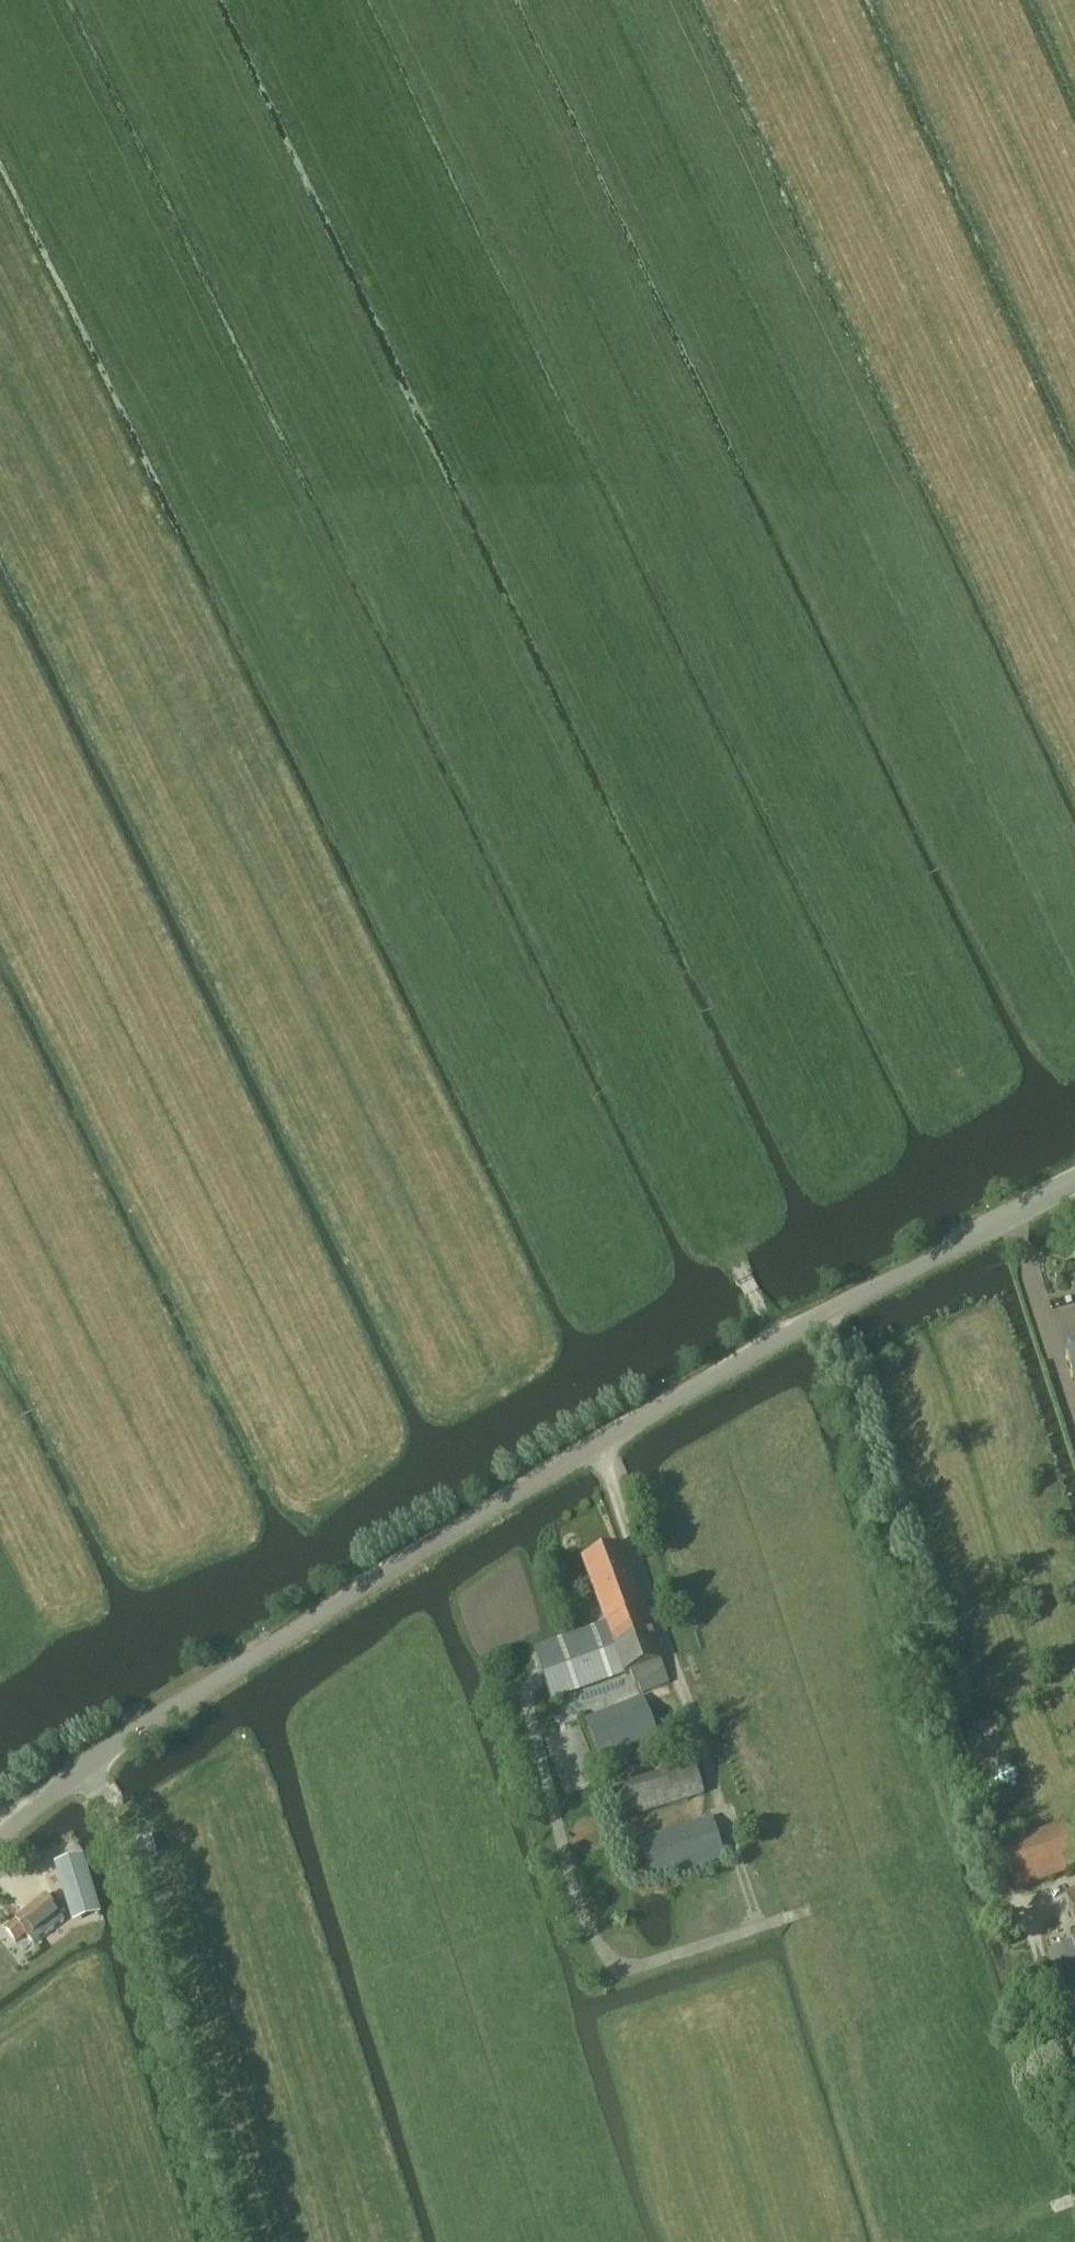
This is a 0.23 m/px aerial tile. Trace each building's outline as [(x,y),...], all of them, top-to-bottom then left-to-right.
[(1066,1356),(1074,1382),(1074,1353),(1066,1356)] [(605,1623),(534,1648),(552,1701),(624,1675),(624,1674),(630,1672),(634,1684),(638,1682),(642,1695),(670,1685),(666,1675),(666,1673),(621,1545),(583,1558),(605,1623)] [(602,1765),(659,1744),(642,1698),(585,1719),(602,1765)] [(653,1881),(725,1859),(713,1819),(640,1841),(653,1881)] [(1074,1871),(1074,1853),(1065,1824),(1001,1846),(1016,1891),(1074,1871)] [(83,1855),(55,1864),(68,1905),(76,1903),(79,1912),(99,1906),(85,1858),(84,1855),(83,1855)] [(1067,1896),(1074,1923),(1074,1894),(1067,1896)] [(15,1919),(16,1919),(5,1927),(16,1941),(26,1933),(33,1943),(64,1920),(60,1915),(65,1911),(54,1896),(48,1899),(46,1896),(15,1919)] [(1046,1951),(1048,1951),(1074,2044),(1074,1942),(1046,1951)]
